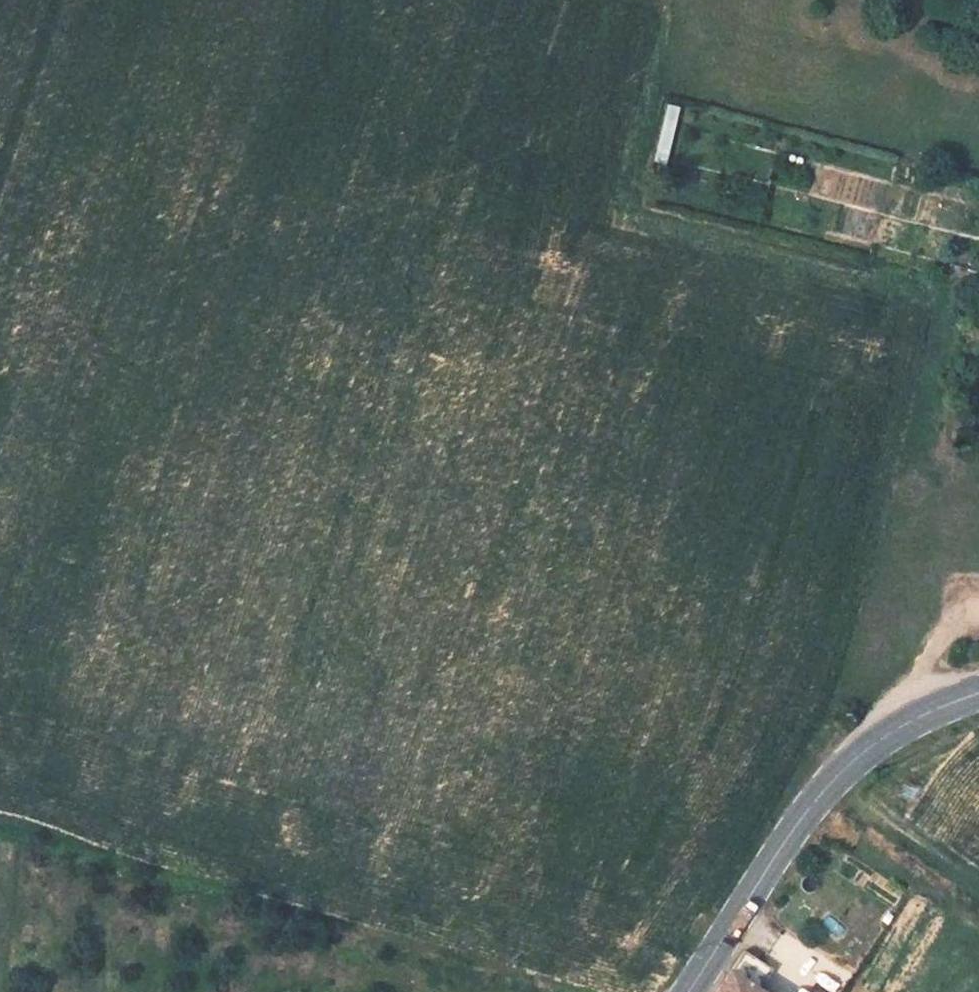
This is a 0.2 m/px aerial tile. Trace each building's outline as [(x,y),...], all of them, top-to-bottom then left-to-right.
[(667,162),(679,107),(666,104),(654,160),(667,162)] [(723,991),(760,991),(749,984),(756,971),(743,962),(723,991)]
